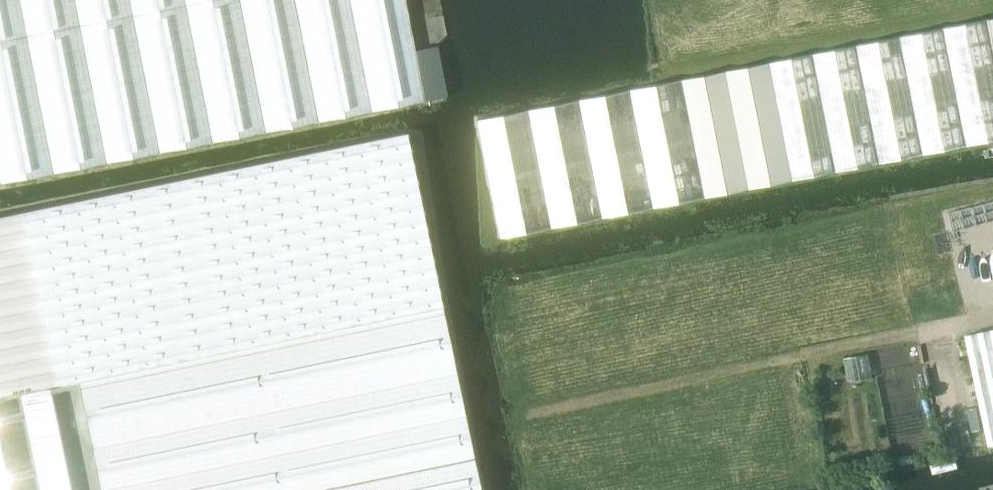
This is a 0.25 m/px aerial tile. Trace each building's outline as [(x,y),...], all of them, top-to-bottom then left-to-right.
[(53,173),(447,96),(437,46),(416,50),(405,0),(0,0),(0,183),(53,173)] [(476,120),(485,167),(500,237),(992,142),(992,18),(987,19),(476,120)] [(79,382),(442,308),(444,307),(408,132),(0,216),(0,398),(79,382)] [(442,308),(79,382),(0,398),(0,489),(481,489),(442,308)] [(992,446),(992,330),(965,336),(988,447),(992,446)] [(846,354),(850,377),(873,374),(869,350),(846,354)]
